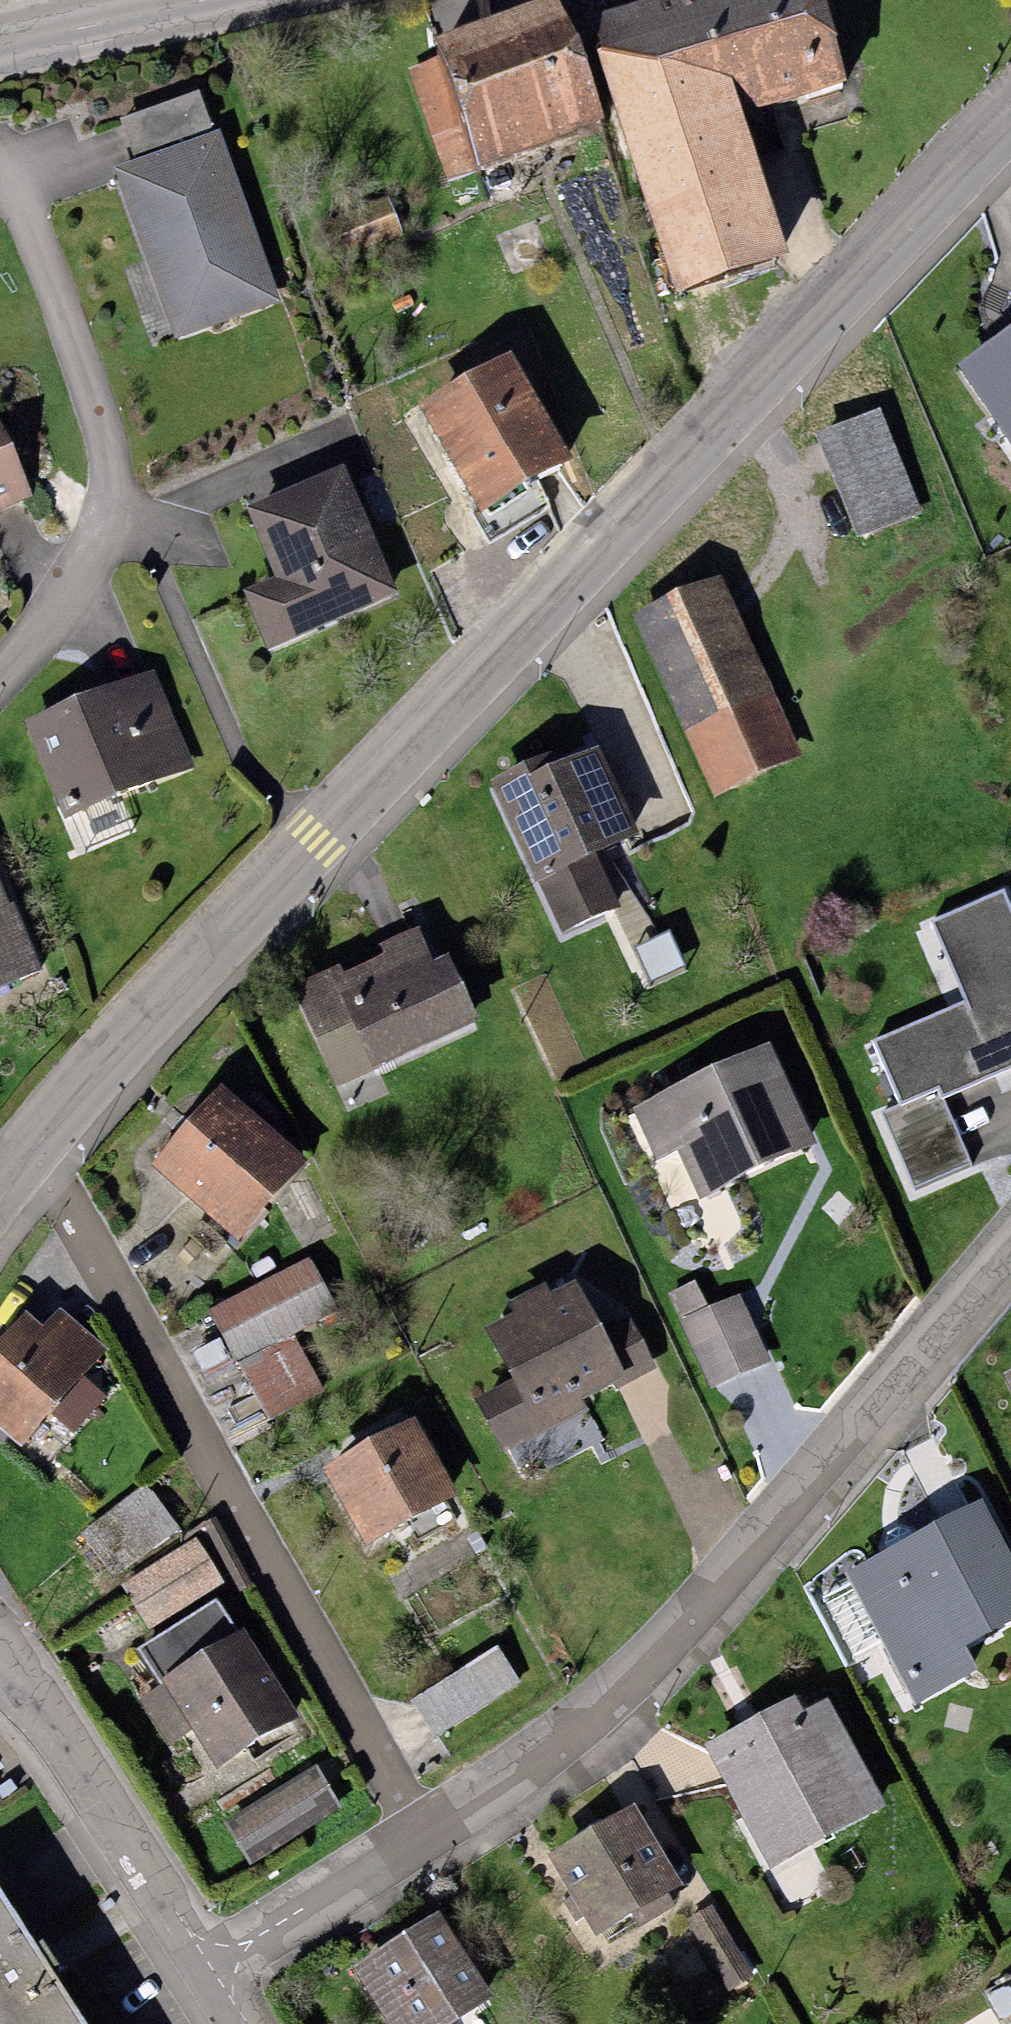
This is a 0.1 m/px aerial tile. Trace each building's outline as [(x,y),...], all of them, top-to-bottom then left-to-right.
[(610,126),(563,0),(536,0),(434,38),(440,54),(483,169),(485,173),(610,126)] [(593,20),(678,290),(792,255),(747,113),(847,81),(822,0),(659,0),(593,20)] [(451,181),(483,169),(440,54),(409,66),(451,181)] [(198,89),(120,118),(134,155),(212,127),(198,89)] [(220,130),(113,168),(174,340),(281,302),(220,130)] [(404,234),(388,195),(324,221),(340,260),(404,234)] [(956,366),(1010,444),(1010,328),(956,366)] [(511,351),(420,405),(483,511),(574,457),(511,351)] [(879,405),(816,431),(860,538),(923,512),(879,405)] [(31,494),(0,422),(0,507),(31,494)] [(399,594),(345,465),(245,506),(275,577),(244,590),(269,649),(399,594)] [(720,574),(633,613),(715,796),(802,757),(720,574)] [(154,668),(26,720),(66,818),(195,766),(154,668)] [(558,748),(488,780),(560,936),(621,908),(596,854),(639,834),(598,746),(564,761),(558,748)] [(40,969),(13,902),(9,904),(0,883),(0,984),(40,969)] [(932,919),(966,1000),(872,1040),(899,1104),(880,1112),(913,1191),(972,1166),(944,1099),(1010,1071),(1010,899),(1006,887),(932,919)] [(339,963),(291,986),(338,1085),(480,1018),(449,952),(434,959),(418,926),(379,944),(383,954),(344,972),(339,963)] [(669,931),(635,947),(650,980),(684,965),(669,931)] [(769,1043),(633,1108),(658,1159),(676,1151),(701,1202),(819,1146),(769,1043)] [(222,1084),(152,1164),(238,1239),(310,1159),(222,1084)] [(311,1257),(209,1309),(236,1361),(338,1309),(311,1257)] [(514,1378),(475,1399),(506,1455),(589,1409),(584,1400),(614,1384),(617,1389),(658,1366),(627,1310),(601,1325),(576,1279),(550,1293),(544,1282),(511,1301),(516,1311),(486,1328),(514,1378)] [(679,1316),(707,1303),(695,1280),(668,1293),(679,1316)] [(741,1292),(680,1319),(711,1387),(772,1360),(741,1292)] [(0,1336),(0,1430),(22,1449),(108,1348),(60,1307),(46,1325),(25,1307),(0,1336)] [(294,1333),(238,1363),(269,1421),(325,1391),(294,1333)] [(415,1417),(325,1469),(369,1546),(408,1523),(419,1541),(458,1519),(448,1501),(459,1494),(415,1417)] [(147,1485),(82,1534),(116,1579),(181,1530),(147,1485)] [(858,1586),(921,1708),(975,1680),(965,1660),(1010,1636),(1010,1558),(990,1517),(858,1586)] [(197,1539),(121,1586),(148,1629),(224,1582),(197,1539)] [(192,1732),(217,1771),(302,1718),(244,1626),(237,1631),(217,1599),(139,1648),(162,1684),(139,1699),(169,1747),(192,1732)] [(498,1644),(411,1700),(435,1738),(522,1683),(498,1644)] [(798,1715),(715,1759),(779,1880),(886,1824),(831,1721),(807,1733),(798,1715)] [(317,1764),(223,1821),(251,1865),(344,1808),(317,1764)] [(639,1827),(558,1870),(600,1948),(681,1905),(639,1827)] [(0,1887),(0,2023),(87,2023),(0,1887)] [(710,1918),(691,1929),(729,1994),(747,1983),(710,1918)] [(359,1979),(389,2023),(459,2023),(490,2003),(439,1927),(359,1979)]
